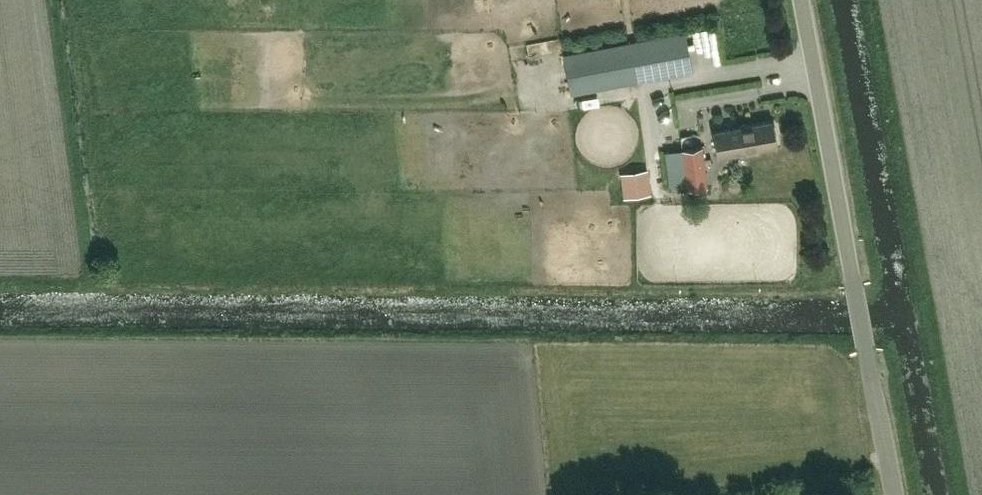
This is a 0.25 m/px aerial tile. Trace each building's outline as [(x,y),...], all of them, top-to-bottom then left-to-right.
[(565,55),(571,91),(690,68),(683,32),(565,55)] [(772,119),(713,130),(718,155),(776,144),(772,119)] [(687,188),(707,185),(701,146),(681,148),(687,188)] [(647,171),(620,175),(624,199),(651,195),(647,171)]
